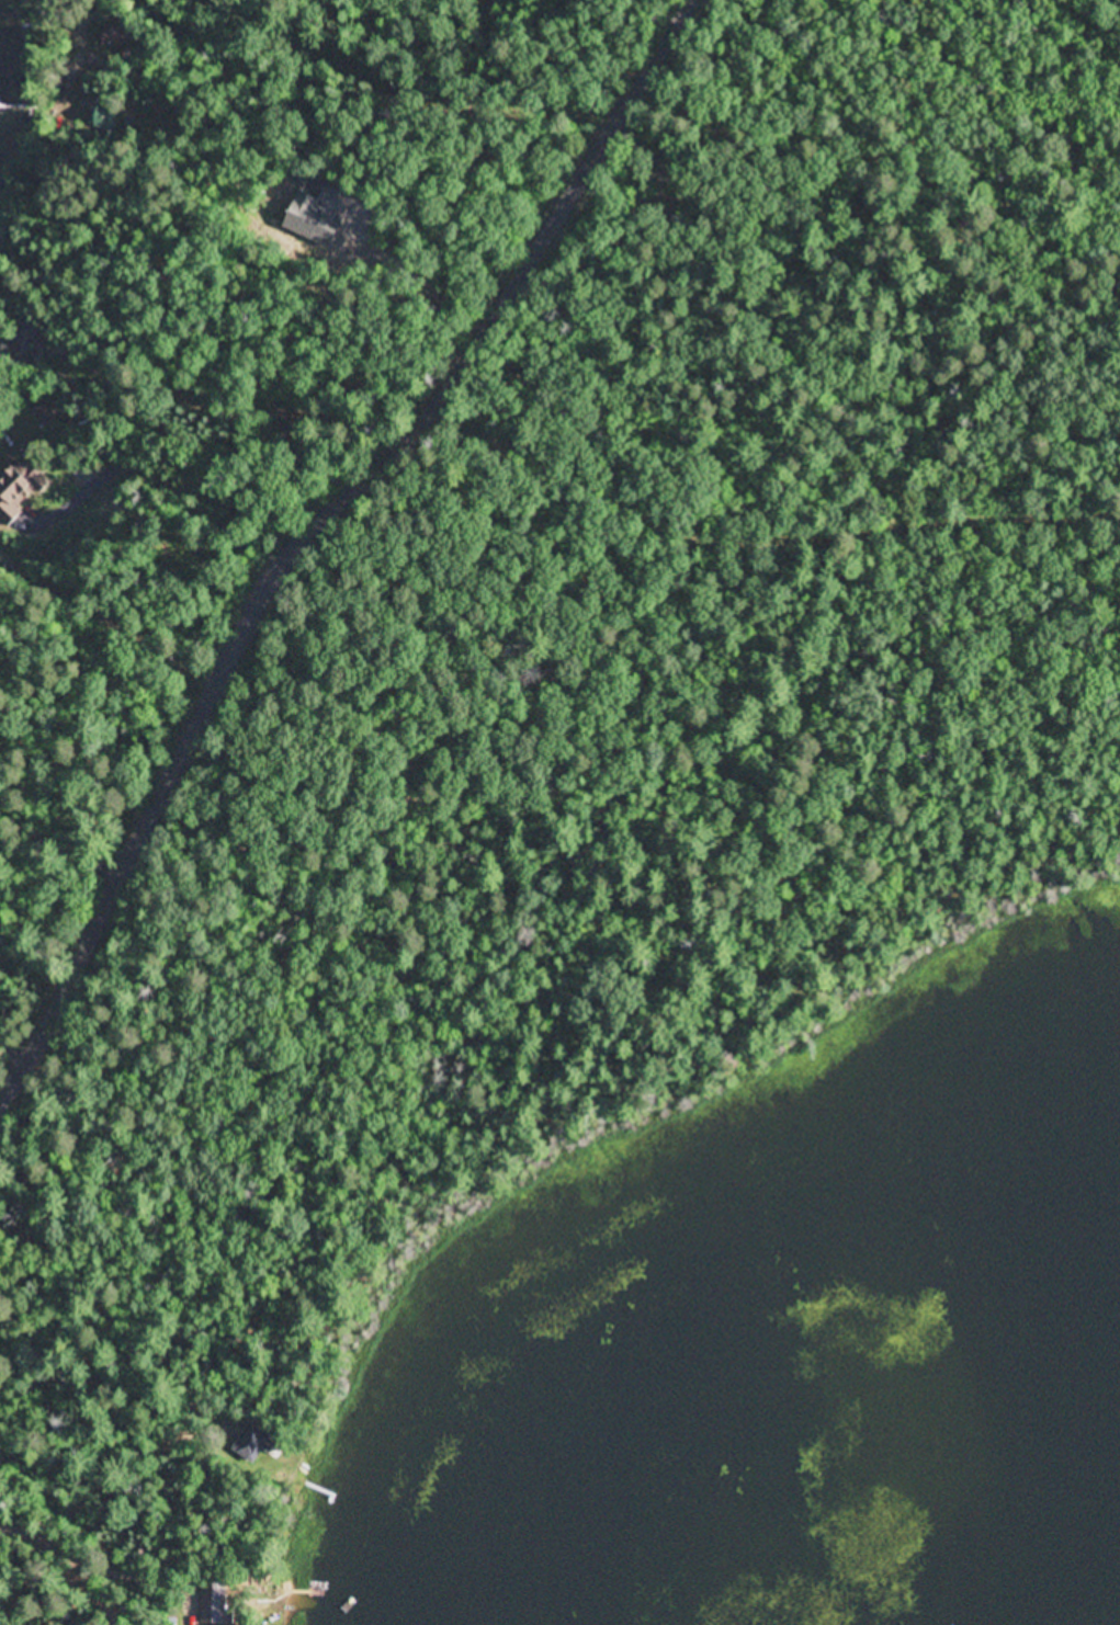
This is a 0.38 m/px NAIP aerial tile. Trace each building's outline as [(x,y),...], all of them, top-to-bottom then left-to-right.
[(101,26),(98,45),(117,49),(121,30),(101,26)] [(33,409),(43,432),(61,424),(51,401),(33,409)] [(23,523),(21,495),(50,493),(48,469),(0,472),(0,524),(23,523)] [(231,1450),(255,1465),(266,1448),(272,1452),(279,1442),(248,1423),(231,1450)] [(227,1583),(200,1583),(200,1624),(227,1624),(227,1583)]
